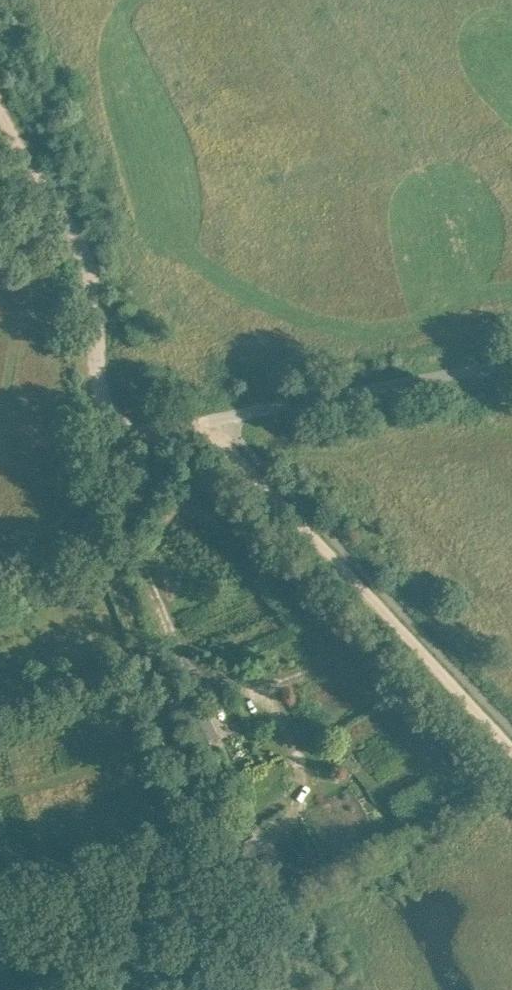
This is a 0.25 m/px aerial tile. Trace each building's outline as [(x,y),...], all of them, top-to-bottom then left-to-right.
[(205,711),(188,718),(200,744),(217,737),(205,711)]
